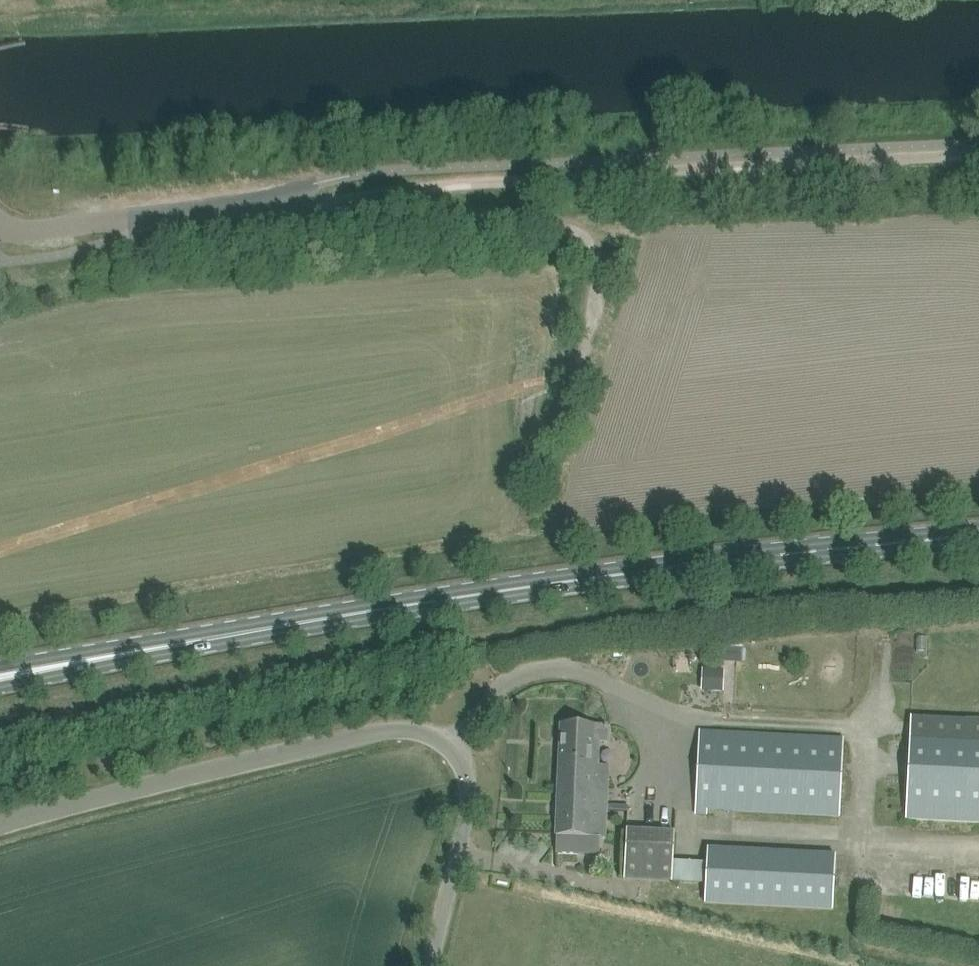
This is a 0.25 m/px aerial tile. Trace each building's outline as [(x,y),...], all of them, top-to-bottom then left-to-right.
[(704,669),(703,689),(722,690),(723,670),(704,669)] [(908,820),(978,823),(978,719),(913,716),(913,717),(912,740),(908,820)] [(608,725),(561,723),(556,852),(578,853),(579,837),(606,838),(610,764),(599,764),(600,741),(608,741),(608,725)] [(837,818),(842,740),(702,732),(697,810),(837,818)] [(706,902),(833,908),(836,855),(708,847),(708,863),(674,861),(675,831),(627,829),(625,878),(707,882),(706,902)]
